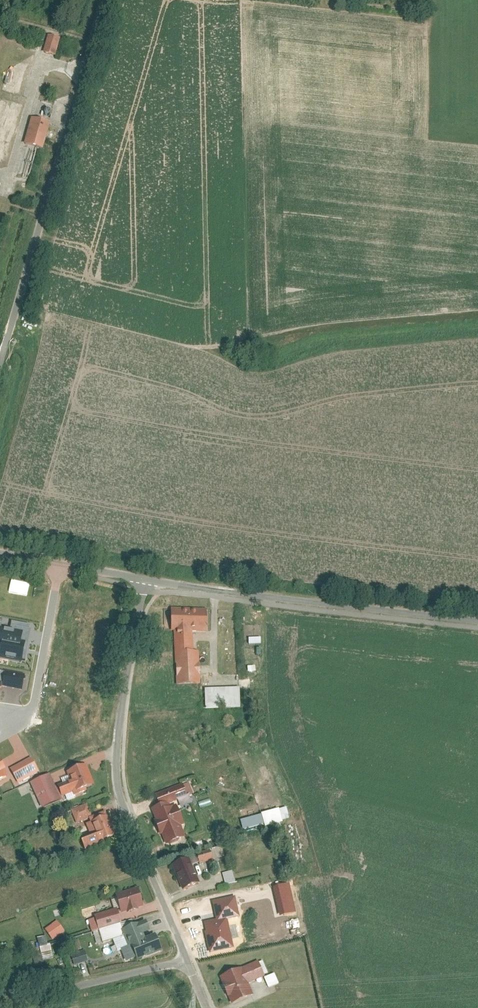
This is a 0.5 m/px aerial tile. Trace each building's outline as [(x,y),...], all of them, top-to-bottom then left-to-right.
[(62,38),(49,34),(44,51),(57,56),(62,38)] [(52,122),(33,117),(26,144),(46,148),(52,122)] [(207,631),(208,610),(171,609),(171,630),(207,631)] [(21,661),(24,642),(20,642),(21,633),(0,629),(0,657),(21,661)] [(196,632),(178,634),(183,689),(200,688),(196,632)] [(23,690),(26,676),(0,671),(0,685),(23,690)] [(241,691),(208,691),(208,712),(242,711),(241,691)] [(17,782),(38,770),(32,758),(10,770),(17,782)] [(88,767),(70,776),(79,794),(97,786),(88,767)] [(54,777),(33,786),(44,812),(65,803),(54,777)] [(176,804),(153,814),(170,851),(192,841),(176,804)] [(75,822),(90,818),(86,805),(71,809),(75,822)] [(263,827),(289,821),(286,807),(260,814),(263,827)] [(118,840),(107,815),(89,823),(100,848),(118,840)] [(196,859),(197,864),(211,860),(210,855),(196,859)] [(193,864),(176,871),(186,894),(203,887),(193,864)] [(221,874),(224,886),(235,883),(232,871),(221,874)] [(138,891),(116,898),(122,919),(145,912),(138,891)] [(212,903),(216,921),(228,918),(238,916),(235,898),(212,903)] [(210,952),(234,947),(228,918),(216,921),(204,923),(210,952)] [(45,928),(50,940),(64,933),(59,921),(45,928)] [(146,926),(125,935),(138,963),(159,953),(146,926)] [(93,932),(96,945),(101,944),(98,931),(93,932)] [(39,947),(48,944),(46,936),(36,938),(39,947)] [(39,947),(40,953),(51,950),(49,945),(39,947)] [(69,955),(74,967),(87,961),(83,950),(69,955)] [(33,955),(34,963),(42,962),(41,954),(33,955)] [(259,969),(242,976),(248,988),(265,981),(259,969)] [(274,973),(263,977),(267,988),(278,984),(274,973)] [(248,988),(242,976),(225,984),(235,1007),(253,1000),(248,988)]
